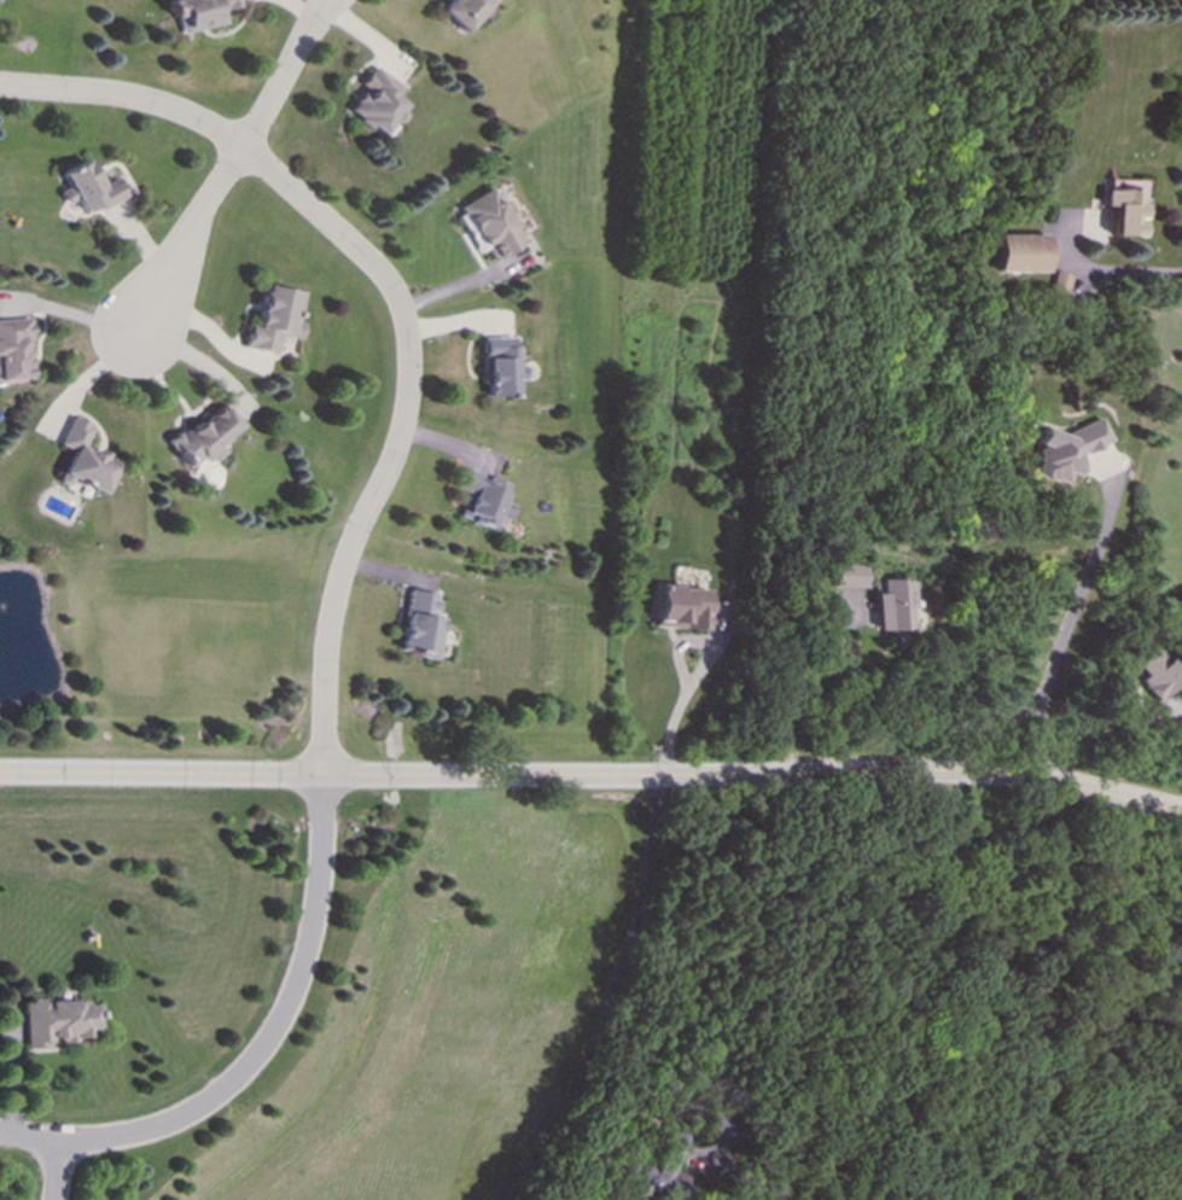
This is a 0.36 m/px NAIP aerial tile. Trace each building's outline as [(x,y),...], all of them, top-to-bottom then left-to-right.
[(222,24),(218,11),(238,7),(237,0),(167,0),(175,35),(222,24)] [(464,34),(490,0),(450,0),(438,15),(464,34)] [(395,85),(370,67),(355,88),(359,91),(344,112),(381,138),(404,107),(388,95),(395,85)] [(80,213),(95,206),(97,210),(123,197),(114,178),(102,184),(94,167),(88,170),(84,162),(58,173),(65,188),(57,192),(63,204),(74,199),(80,213)] [(1139,237),(1141,181),(1104,181),(1103,206),(1112,207),(1111,236),(1139,237)] [(487,262),(519,244),(488,189),(456,206),(487,262)] [(1042,273),(1043,235),(989,235),(989,272),(1042,273)] [(1069,277),(1052,272),(1047,290),(1064,294),(1069,277)] [(241,348),(273,355),(277,336),(297,340),(300,324),(293,322),(299,294),(261,286),(252,326),(246,325),(241,348)] [(28,346),(29,346),(27,318),(0,320),(0,381),(30,379),(28,346)] [(509,338),(478,338),(479,386),(483,386),(483,397),(510,396),(510,380),(520,380),(520,366),(510,366),(509,338)] [(187,468),(201,457),(207,465),(222,453),(215,445),(237,427),(218,403),(168,445),(187,468)] [(100,495),(115,463),(80,448),(90,427),(69,418),(56,445),(69,451),(55,482),(66,486),(69,481),(100,495)] [(1110,443),(1101,419),(1060,435),(1039,428),(1034,442),(1037,448),(1033,459),(1034,464),(1031,474),(1062,485),(1065,477),(1072,474),(1078,455),(1110,443)] [(505,483),(486,477),(485,479),(460,470),(453,489),(464,493),(455,518),(488,528),(492,517),(504,521),(510,506),(499,502),(505,483)] [(829,589),(867,589),(867,565),(830,565),(829,589)] [(910,580),(874,580),(874,630),(909,631),(910,580)] [(653,628),(705,630),(707,589),(654,587),(653,628)] [(398,654),(433,658),(438,620),(430,619),(433,594),(405,591),(398,654)] [(1167,657),(1164,659),(1152,646),(1132,666),(1142,676),(1135,683),(1154,703),(1181,676),(1181,673),(1167,657)] [(23,1042),(86,1042),(85,1029),(93,1029),(93,1005),(78,1005),(78,1000),(23,1001),(23,1042)] [(736,1123),(707,1111),(699,1130),(727,1142),(736,1123)] [(686,1136),(664,1127),(645,1168),(634,1163),(627,1179),(673,1199),(682,1199),(691,1180),(671,1171),(686,1136)]
